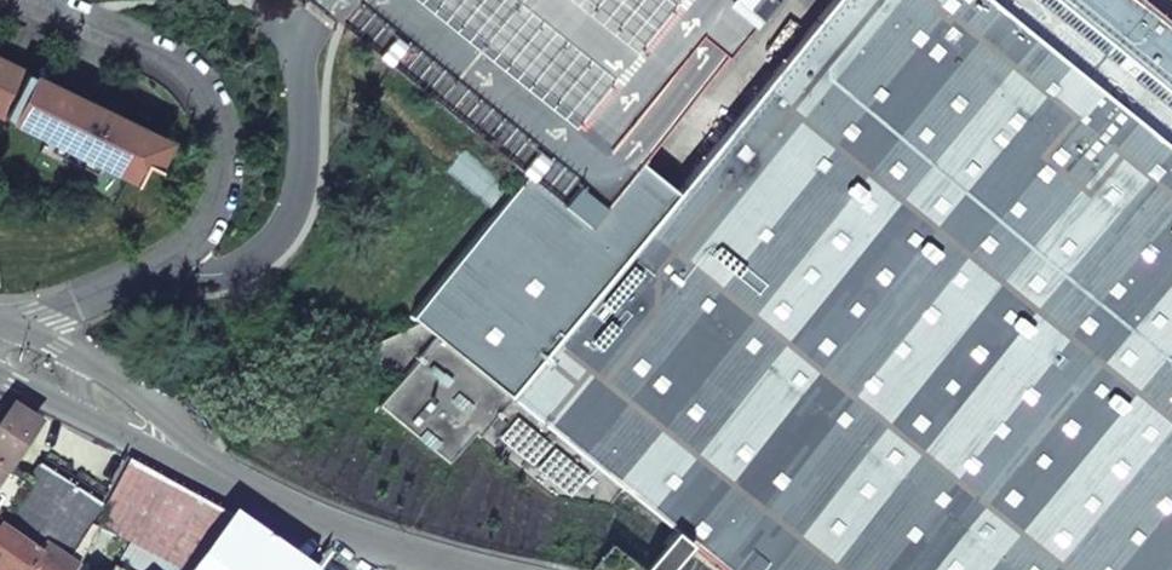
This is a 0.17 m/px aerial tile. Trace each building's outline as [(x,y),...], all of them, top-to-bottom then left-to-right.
[(526,177),(587,226),(639,162),(770,0),(304,0),(317,10),(526,177)] [(724,569),(1171,569),(1171,25),(1158,13),(1142,0),(833,0),(677,192),(639,162),(587,226),(526,177),(410,316),(417,325),(362,350),(401,382),(380,408),(452,466),(475,437),(550,497),(611,506),(625,489),(724,569)] [(0,62),(0,115),(136,182),(144,165),(154,169),(167,143),(0,62)] [(33,425),(6,408),(0,418),(0,473),(2,474),(3,471),(33,425)] [(123,456),(97,524),(120,534),(120,535),(138,545),(127,559),(140,569),(194,569),(231,518),(123,456)] [(0,522),(0,523),(3,525),(0,530),(39,558),(50,543),(67,556),(97,506),(40,469),(27,489),(24,486),(0,522)] [(24,486),(3,471),(2,474),(0,477),(0,522),(24,486)] [(231,518),(194,569),(302,569),(231,518)] [(80,565),(77,569),(106,569),(114,547),(120,535),(120,534),(97,524),(97,525),(80,565)] [(39,558),(0,530),(0,569),(31,569),(39,558)] [(80,565),(67,556),(50,543),(39,558),(31,569),(77,569),(80,565)]
